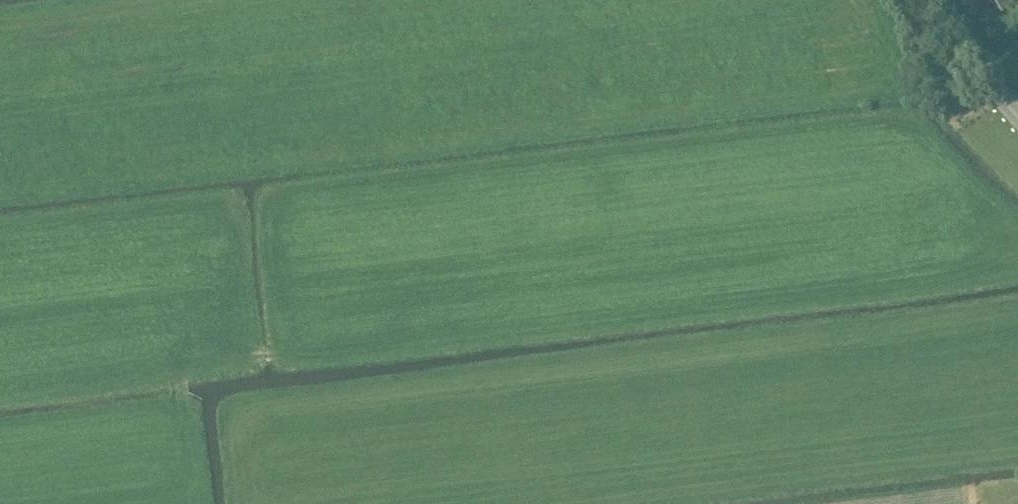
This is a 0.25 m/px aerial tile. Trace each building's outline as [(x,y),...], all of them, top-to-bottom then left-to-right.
[(1002,14),(1015,0),(987,0),(1002,14)]
